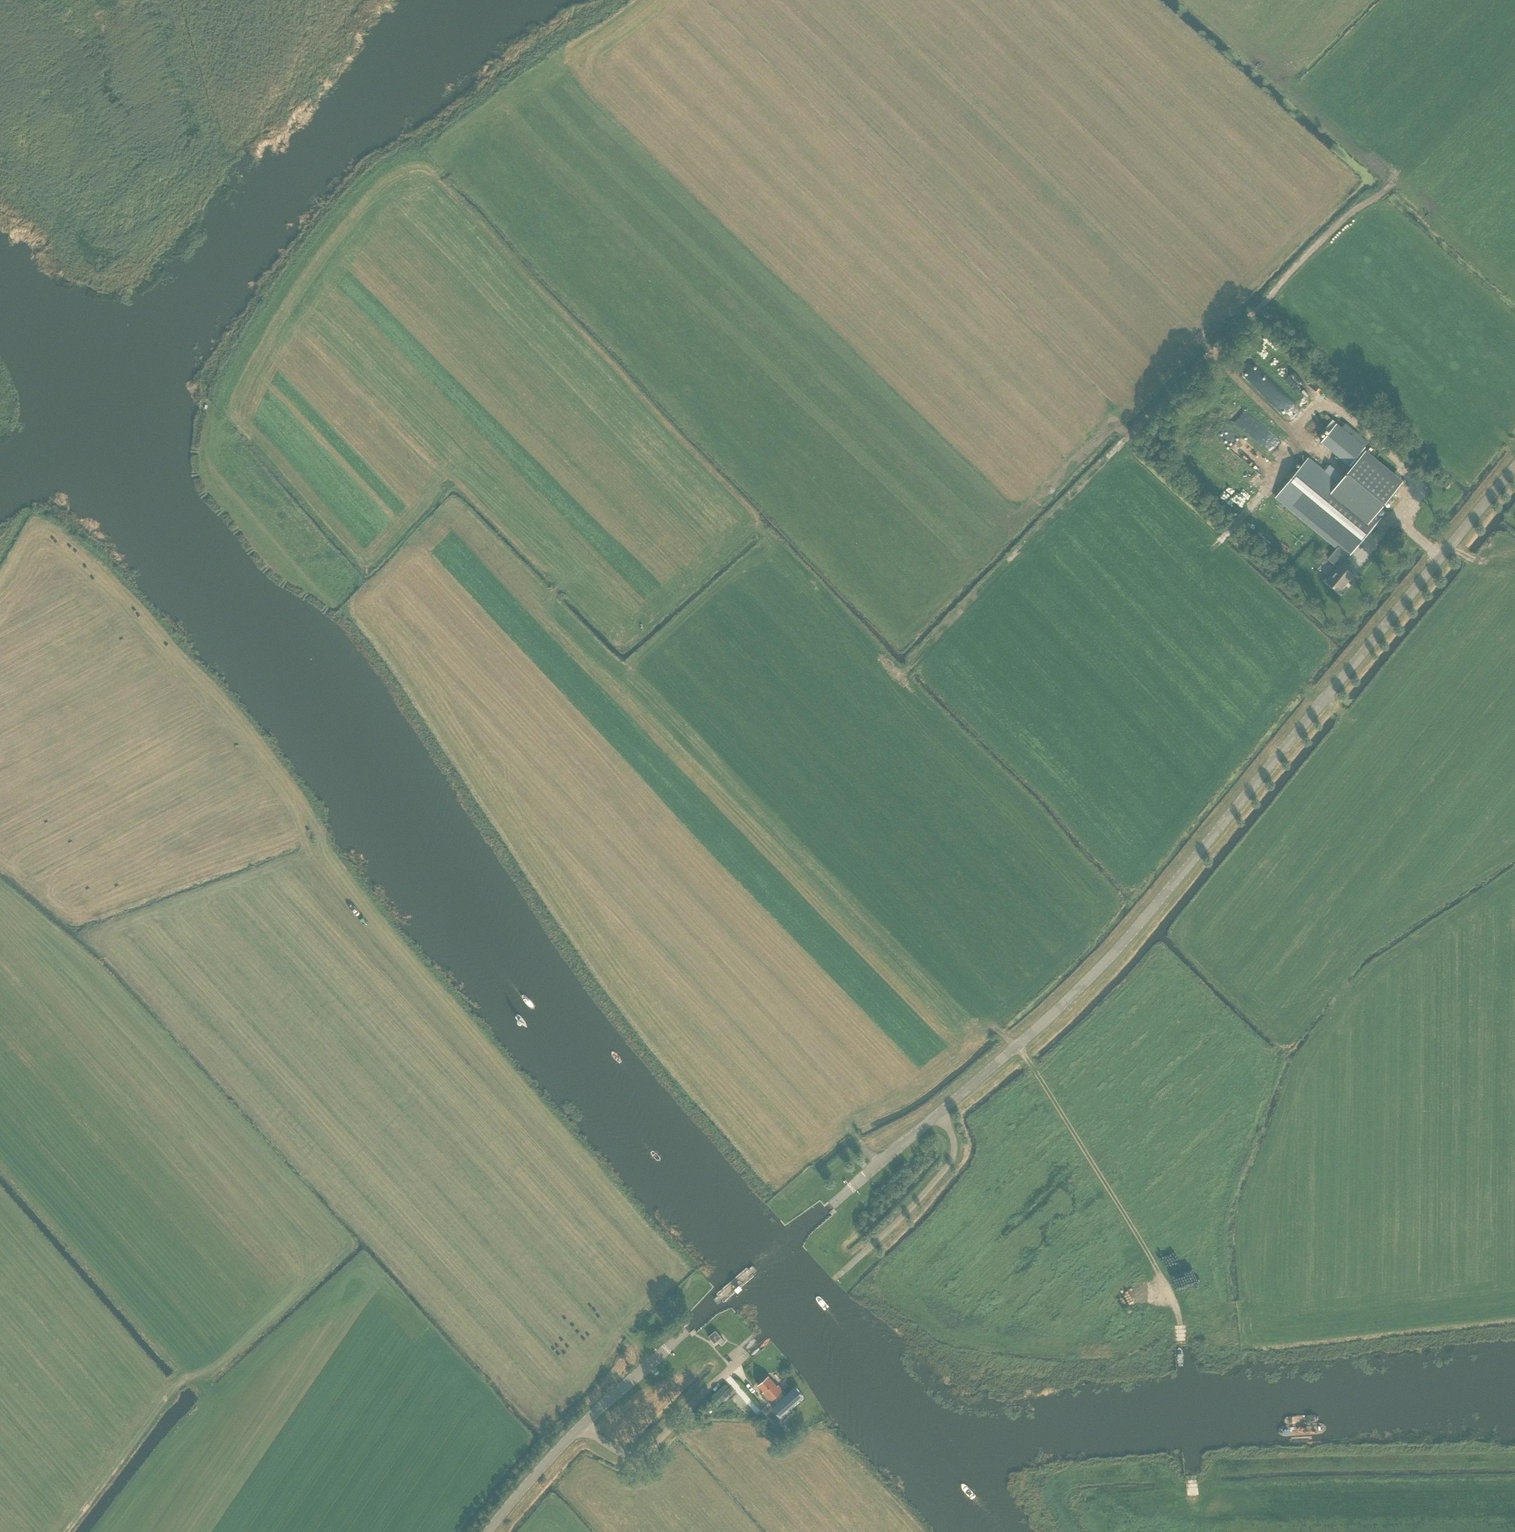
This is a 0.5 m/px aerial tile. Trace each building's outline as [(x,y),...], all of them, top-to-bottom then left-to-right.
[(1321,442),(1349,465),(1364,447),(1337,424),(1321,442)] [(1339,483),(1308,458),(1276,497),(1337,547),(1327,559),(1337,567),(1326,581),(1339,592),(1353,574),(1341,564),(1347,556),(1348,556),(1380,517),(1375,513),(1400,483),(1364,453),(1339,483)] [(725,1341),(715,1330),(708,1336),(715,1343),(718,1340),(721,1344),(725,1341)] [(777,1384),(769,1376),(758,1385),(764,1391),(763,1392),(770,1401),(772,1401),(781,1411),(782,1410),(793,1424),(804,1415),(791,1399),(798,1393),(791,1385),(784,1390),(778,1383),(777,1384)] [(718,1405),(732,1391),(729,1388),(715,1402),(718,1405)]
